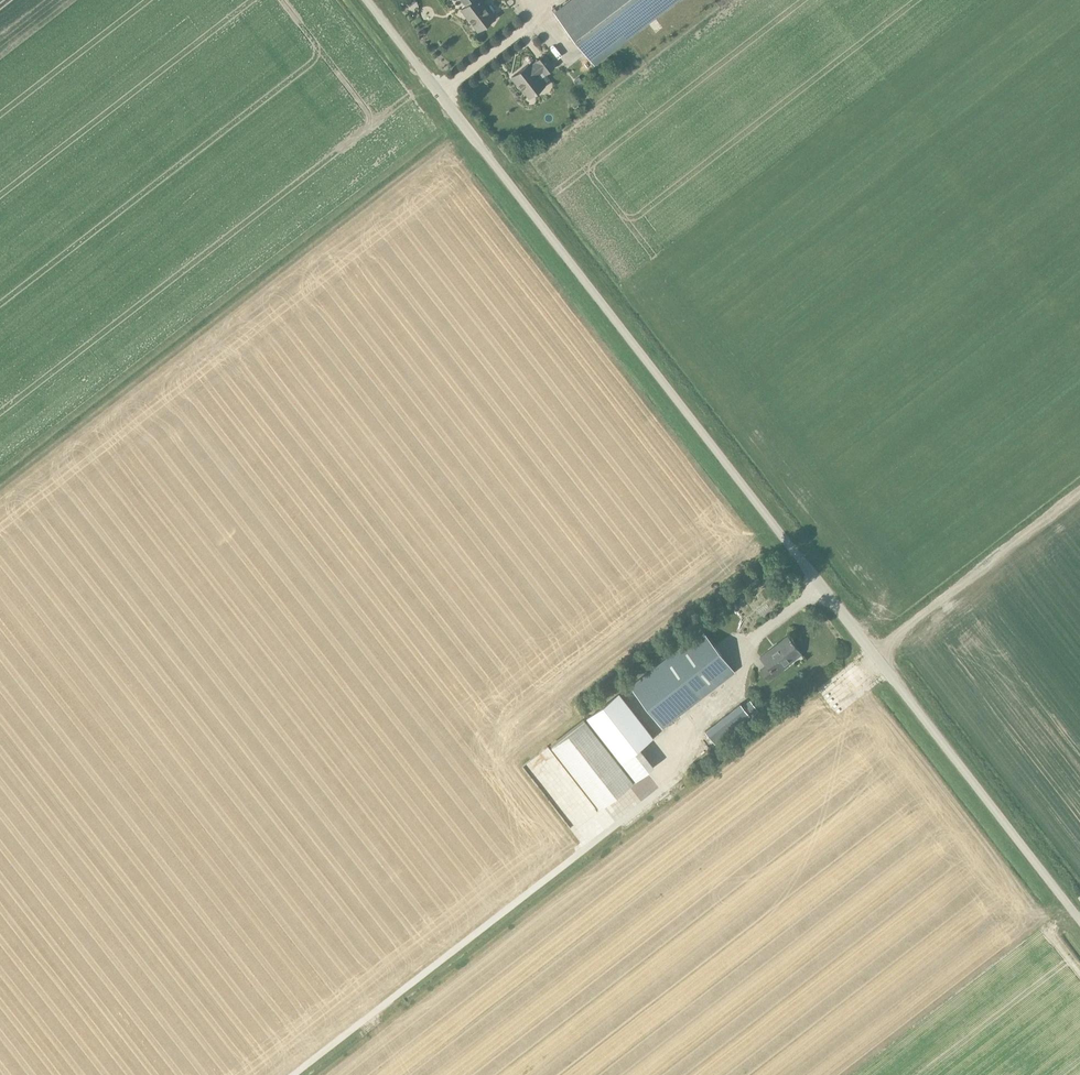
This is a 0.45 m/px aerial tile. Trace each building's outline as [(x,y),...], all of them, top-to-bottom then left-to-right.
[(466,5),(461,9),(478,31),(494,18),(480,0),(462,0),(466,5)] [(555,15),(585,54),(593,64),(676,0),(575,0),(555,15)] [(545,74),(554,68),(544,54),(535,61),(536,62),(530,67),(528,64),(513,76),(529,97),(544,86),(534,73),(541,68),(545,74)] [(663,727),(734,672),(702,630),(630,685),(663,727)] [(780,666),(799,652),(787,636),(760,657),(766,665),(760,671),(768,682),(783,670),(780,666)] [(851,678),(856,684),(864,677),(860,671),(851,678)] [(851,689),(843,695),(849,703),(857,698),(851,689)] [(632,751),(651,736),(619,694),(587,718),(620,761),(634,780),(647,771),(632,751)] [(714,744),(750,716),(740,704),(705,731),(714,744)] [(632,783),(584,720),(551,746),(599,808),(632,783)]
